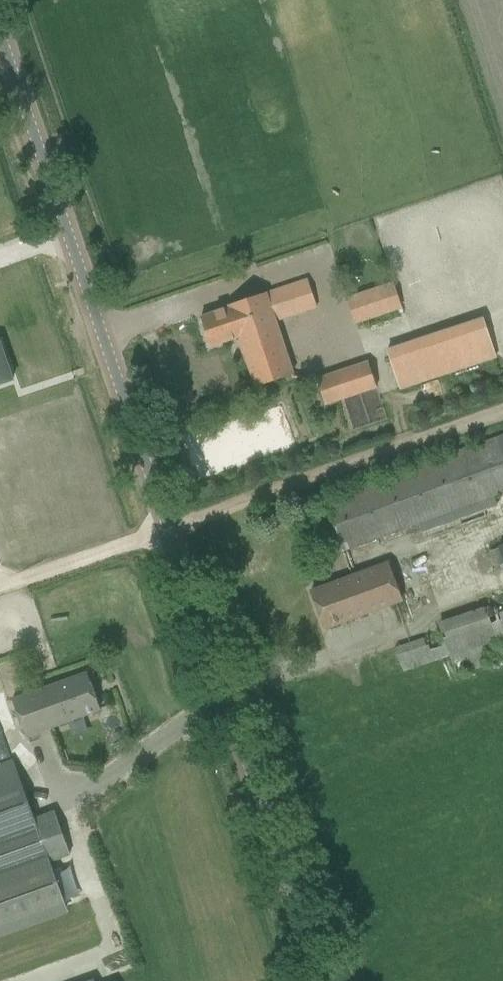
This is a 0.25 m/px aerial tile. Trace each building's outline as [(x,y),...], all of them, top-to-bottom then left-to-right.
[(256,387),(275,380),(297,373),(279,320),(317,307),(307,279),(229,305),(230,307),(201,317),(211,347),(240,337),(256,387)] [(393,282),(348,298),(356,325),(357,324),(359,330),(370,326),(368,320),(401,309),(393,282)] [(484,317),(387,350),(400,389),(401,390),(497,358),(496,355),(484,319),(484,317)] [(13,380),(0,343),(0,385),(13,380)] [(377,389),(368,361),(317,378),(326,406),(377,389)] [(326,500),(332,517),(344,550),(363,544),(443,515),(466,507),(494,497),(502,494),(502,437),(345,494),(326,500)] [(499,548),(489,552),(496,572),(502,570),(502,545),(499,546),(499,548)] [(389,563),(332,585),(313,592),(326,627),(402,599),(389,563)] [(438,620),(442,633),(395,645),(402,670),(502,642),(502,602),(438,620)] [(88,673),(69,680),(13,700),(25,736),(82,716),(101,709),(88,673)] [(0,764),(0,937),(69,912),(51,864),(71,856),(55,811),(35,818),(13,759),(0,764)] [(72,868),(58,872),(68,903),(82,898),(72,868)]
